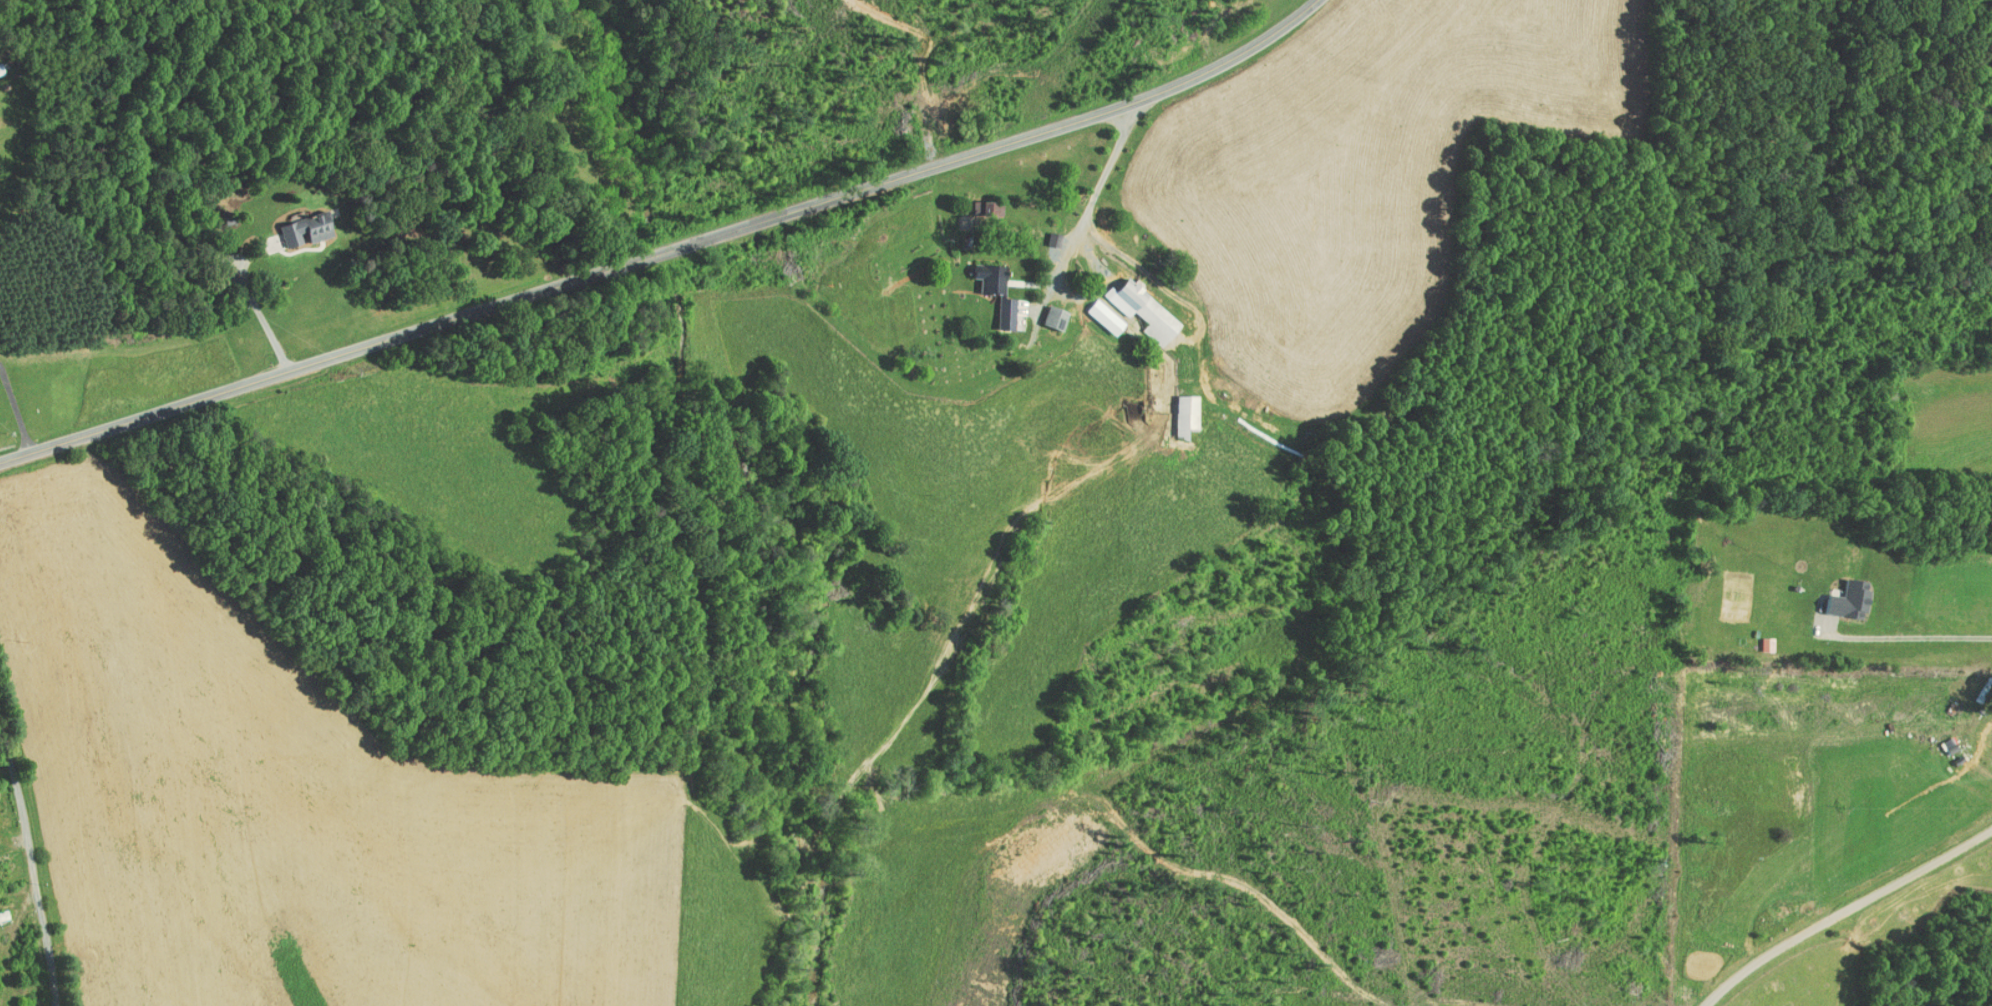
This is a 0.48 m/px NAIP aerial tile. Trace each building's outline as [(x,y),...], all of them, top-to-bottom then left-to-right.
[(994,196),(963,195),(963,209),(994,209),(994,196)] [(325,230),(319,205),(271,217),(277,241),(294,237),(292,229),(299,227),(301,236),(325,230)] [(971,272),(971,286),(997,287),(998,258),(964,257),(964,271),(971,272)] [(1174,316),(1119,271),(1107,285),(1100,280),(1093,289),(1118,310),(1123,305),(1138,317),(1131,324),(1153,342),(1174,316)] [(1016,291),(990,290),(988,323),(1005,324),(1006,313),(1015,314),(1016,291)] [(1101,303),(1086,292),(1075,305),(1090,317),(1101,303)] [(1059,304),(1040,298),(1033,318),(1053,324),(1059,304)] [(1190,389),(1167,389),(1166,433),(1179,433),(1179,425),(1189,425),(1190,389)] [(1817,587),(1814,607),(1856,613),(1862,575),(1838,572),(1835,590),(1817,587)] [(1753,647),(1765,648),(1766,631),(1753,631),(1753,647)]
